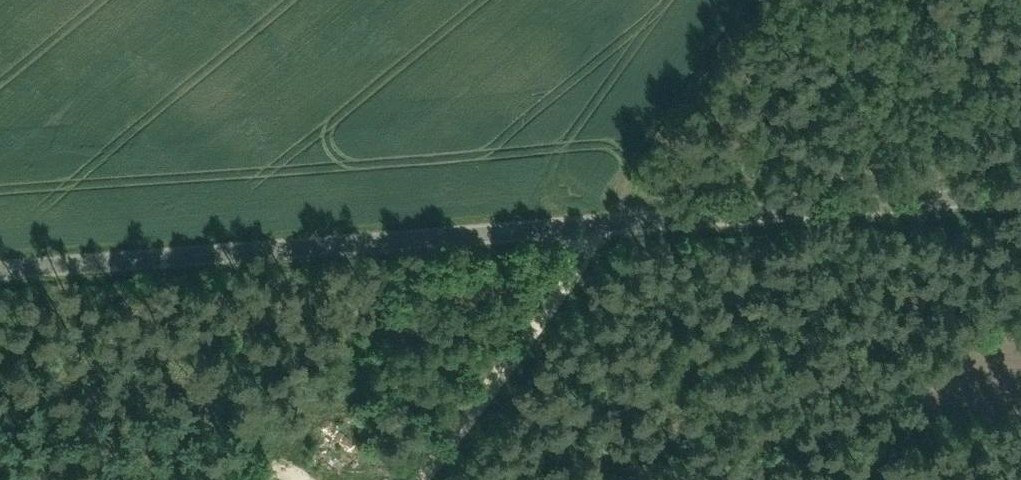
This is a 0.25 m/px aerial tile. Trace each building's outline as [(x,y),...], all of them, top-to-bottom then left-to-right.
[(304,457),(337,479),(347,479),(375,439),(336,412),(304,457)]
